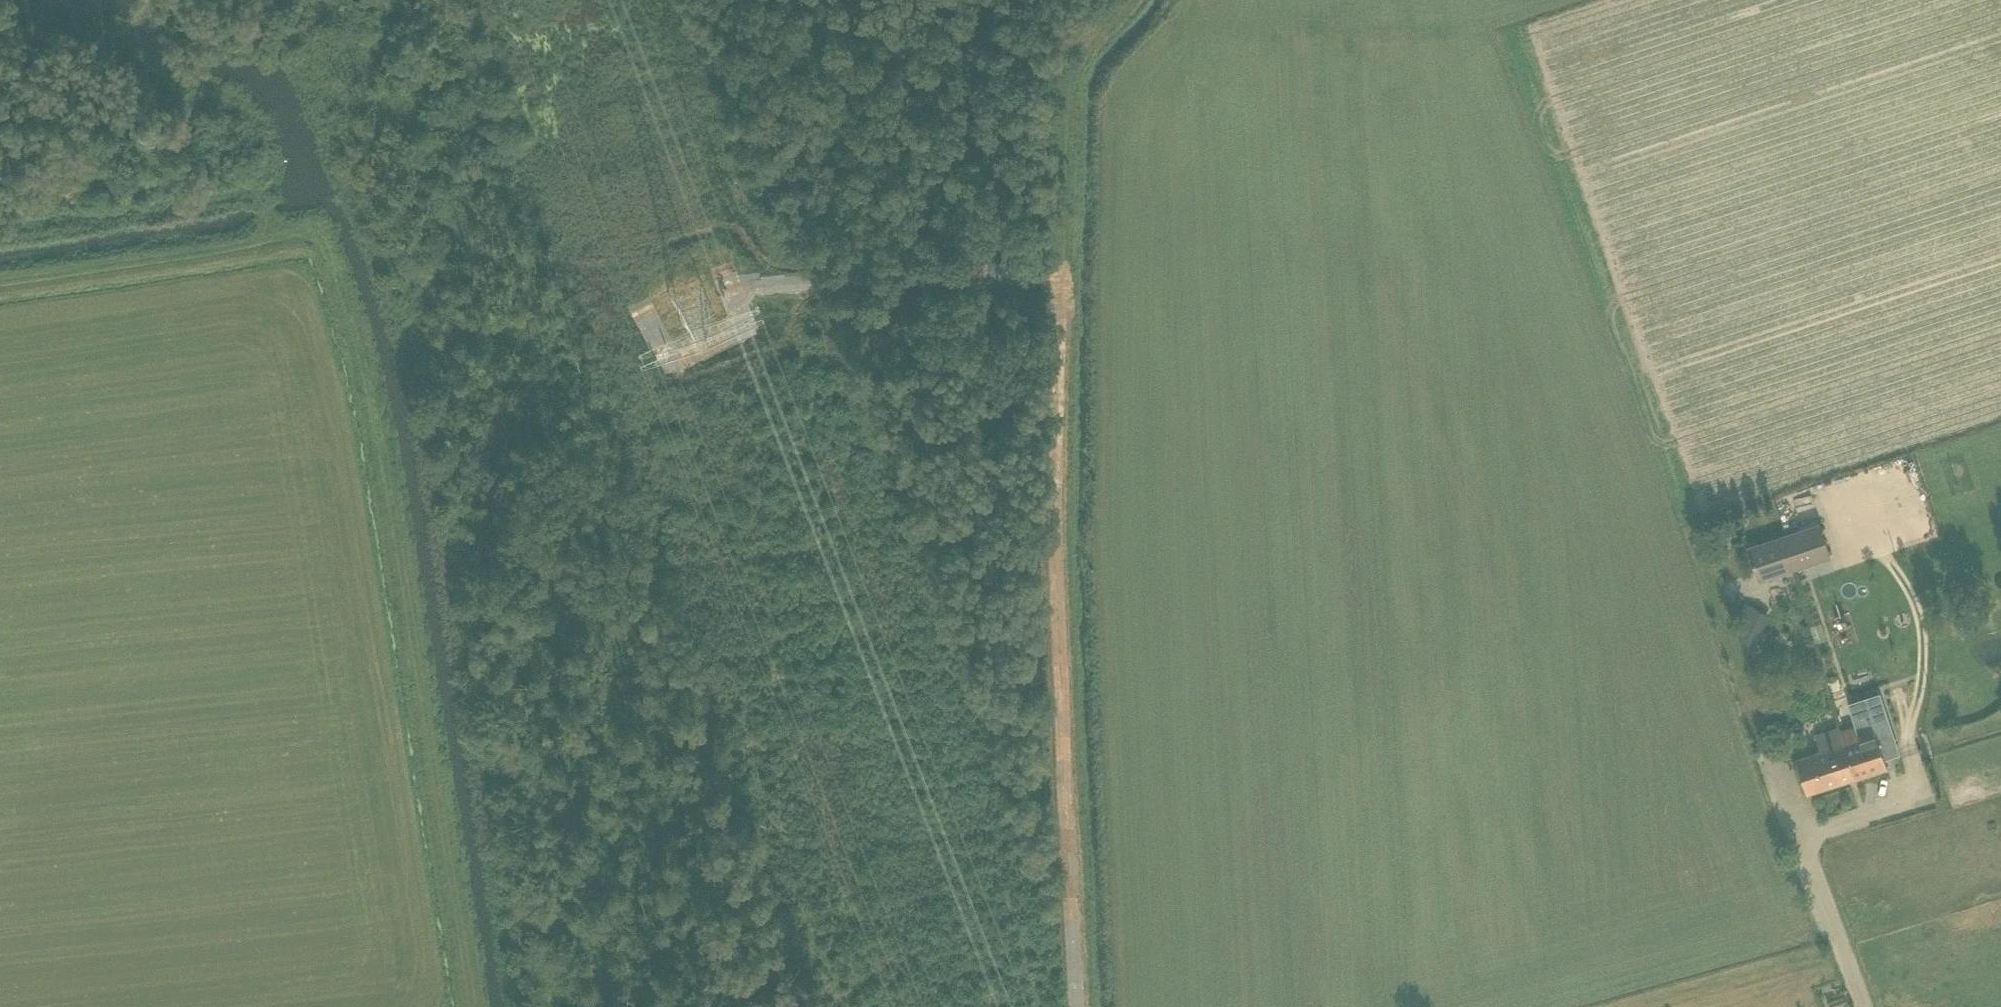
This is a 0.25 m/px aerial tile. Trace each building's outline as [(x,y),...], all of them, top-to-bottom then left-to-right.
[(1822,524),(1787,537),(1798,569),(1833,557),(1822,524)] [(1798,569),(1787,537),(1752,549),(1763,581),(1798,569)] [(1740,633),(1747,653),(1759,650),(1756,640),(1770,616),(1753,607),(1740,633)] [(1883,758),(1896,753),(1877,695),(1849,704),(1855,723),(1816,735),(1821,750),(1796,758),(1807,793),(1886,767),(1883,758)]
